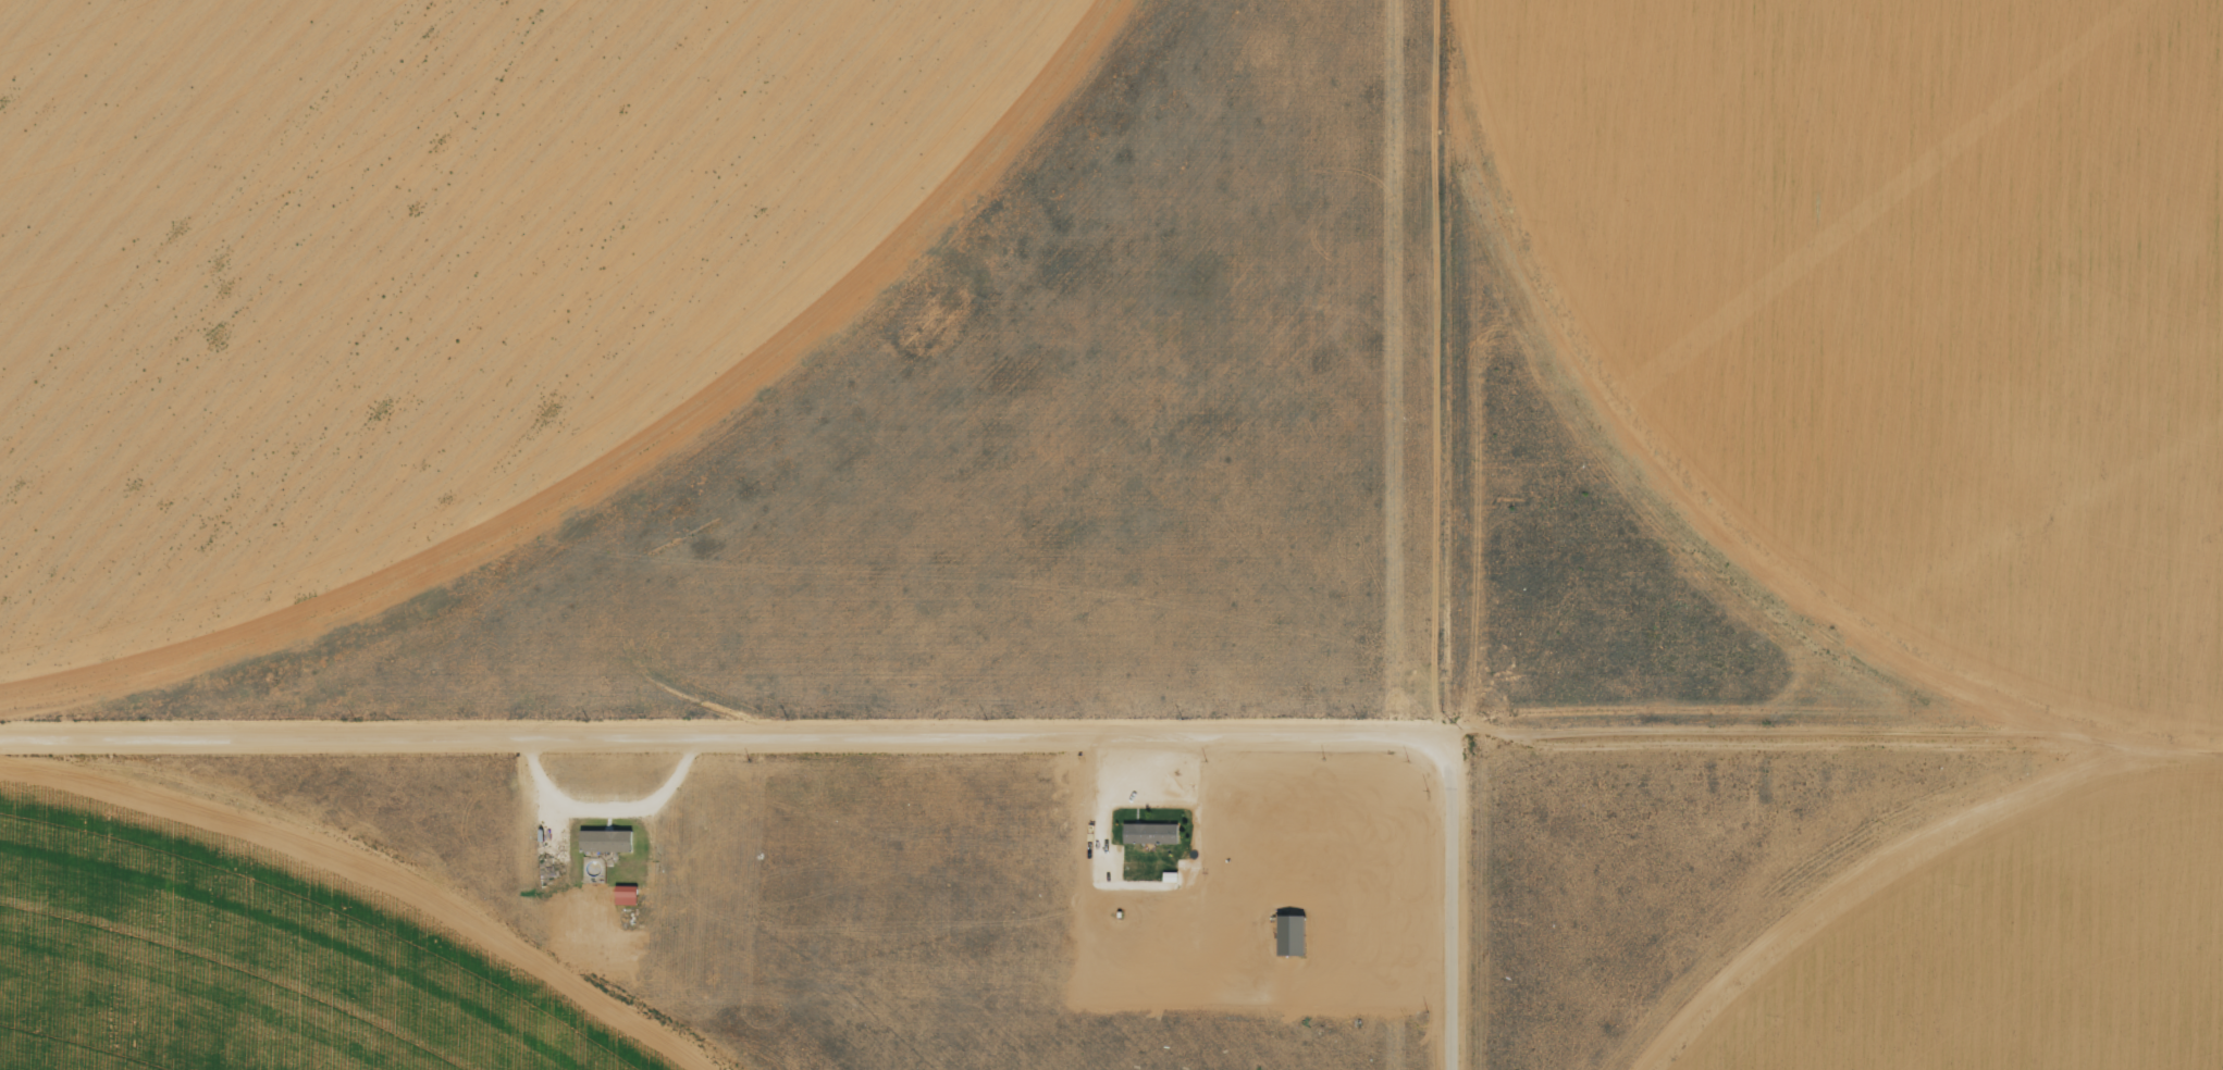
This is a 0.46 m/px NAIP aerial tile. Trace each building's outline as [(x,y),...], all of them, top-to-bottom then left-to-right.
[(1125,843),(1181,843),(1181,824),(1125,823),(1125,843)] [(583,831),(584,852),(636,850),(635,830),(583,831)] [(639,886),(618,885),(617,905),(638,905),(639,886)] [(1283,955),(1309,955),(1308,915),(1282,915),(1283,955)]
